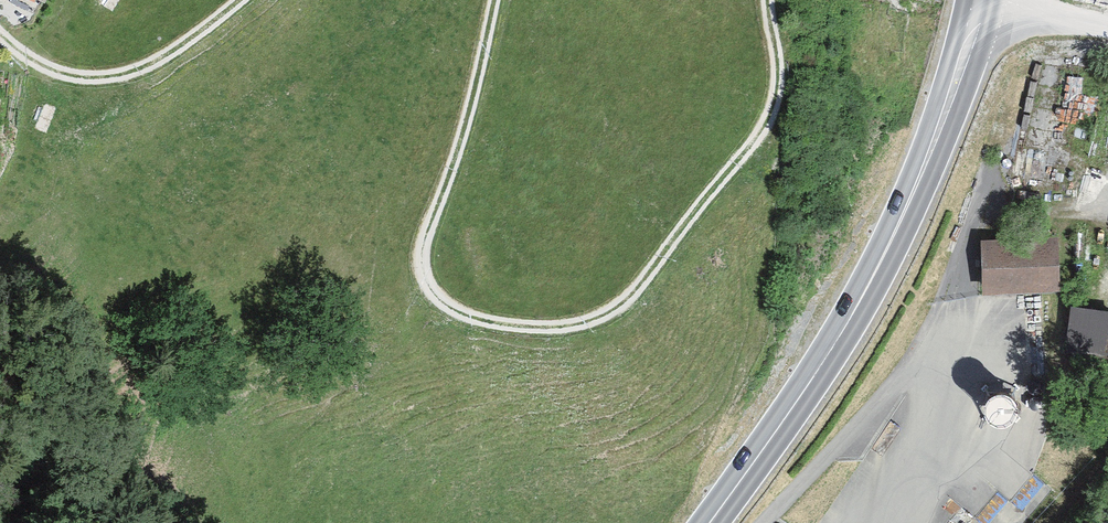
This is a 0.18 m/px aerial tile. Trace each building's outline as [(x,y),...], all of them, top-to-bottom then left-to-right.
[(1057,237),(981,242),(984,295),(1060,290),(1057,237)] [(1069,307),(1063,351),(1107,357),(1107,356),(1107,312),(1069,307)] [(1011,398),(1014,378),(990,374),(987,394),(1011,398)]
